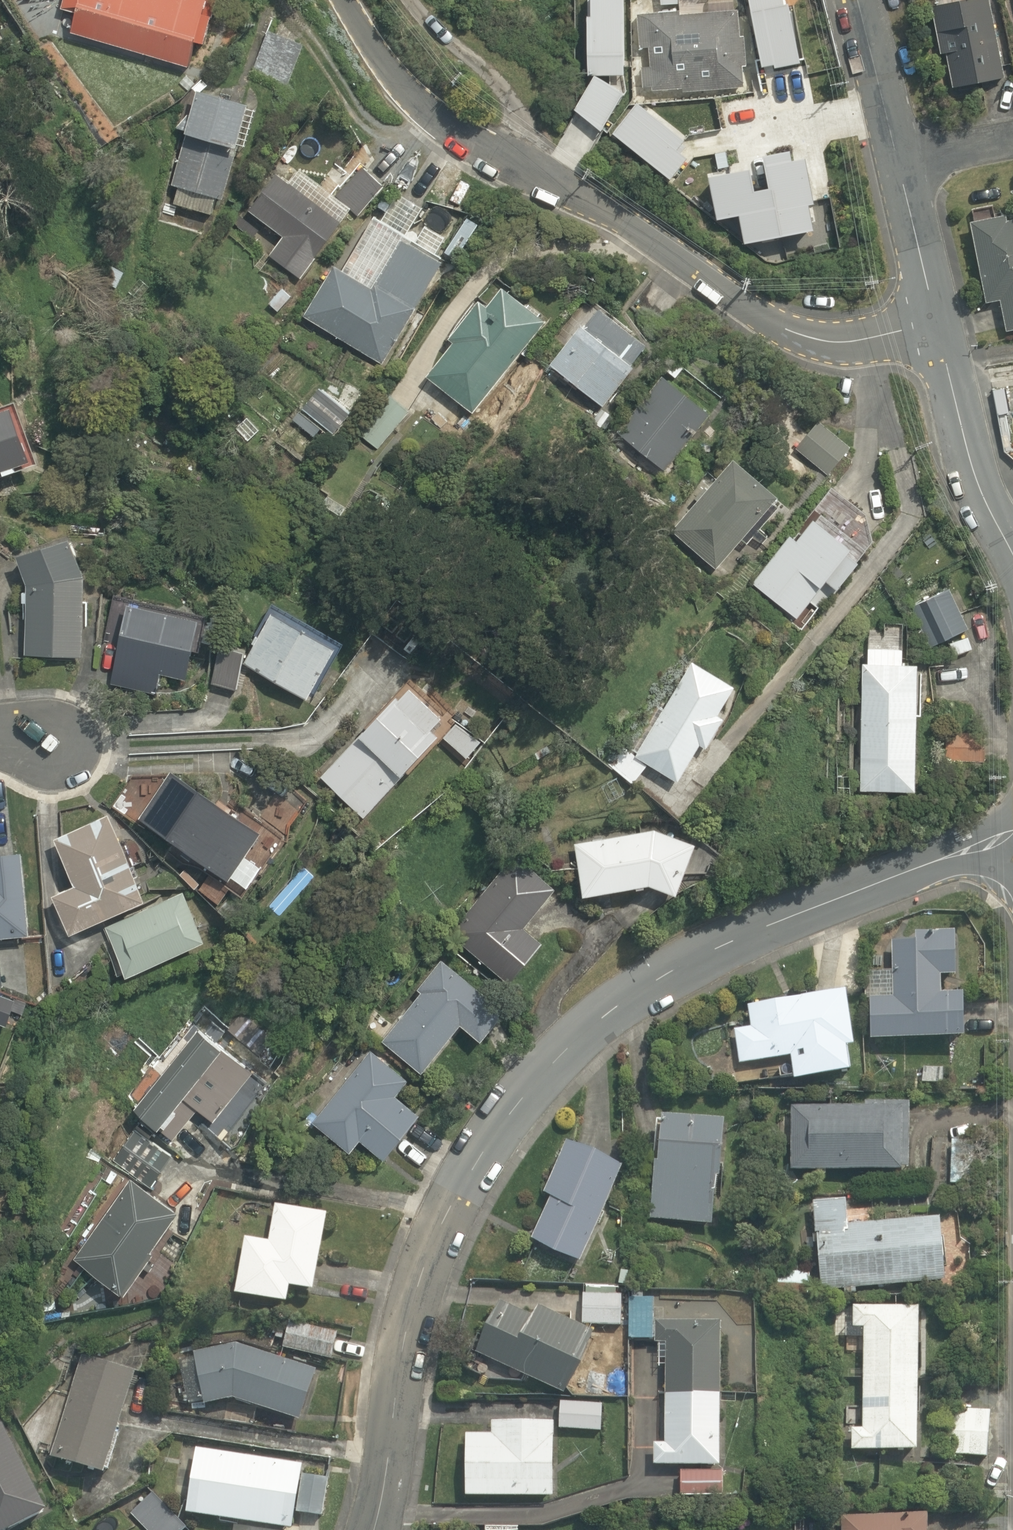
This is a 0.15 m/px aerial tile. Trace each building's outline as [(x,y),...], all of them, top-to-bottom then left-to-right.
[(66,12),(84,16),(78,43),(210,72),(226,0),(68,0),(66,12)] [(681,13),(713,11),(712,0),(681,0),(681,13)] [(988,0),(933,10),(940,49),(945,48),(953,89),(1002,80),(988,0)] [(681,14),(637,17),(639,52),(651,51),(652,67),(639,68),(641,101),(688,98),(692,155),(732,153),(727,90),(745,89),(740,17),(681,21),(681,14)] [(314,47),(272,28),(251,74),(293,94),(314,47)] [(190,131),(172,180),(180,183),(173,204),(213,218),(220,198),(234,203),(267,110),(212,90),(196,133),(190,131)] [(347,214),(374,176),(348,157),(321,195),(347,214)] [(345,224),(277,171),(242,216),(271,238),(262,249),(302,280),(345,224)] [(1000,204),(967,210),(986,309),(1002,306),(1008,339),(1012,338),(1012,223),(1004,225),(1000,204)] [(374,359),(445,263),(372,209),(301,304),(374,359)] [(555,326),(514,289),(496,309),(488,302),(455,340),(463,347),(432,382),(473,419),(555,326)] [(665,353),(613,313),(568,371),(620,411),(665,353)] [(734,415),(694,376),(636,436),(677,475),(734,415)] [(405,410),(383,391),(347,433),(370,452),(405,410)] [(337,422),(305,393),(289,411),(321,439),(337,422)] [(0,416),(0,479),(51,466),(35,407),(0,416)] [(859,446),(822,418),(797,451),(834,479),(859,446)] [(800,502),(754,459),(685,533),(730,575),(800,502)] [(877,556),(819,514),(767,586),(824,628),(877,556)] [(78,539),(23,555),(31,585),(20,645),(75,656),(90,580),(78,539)] [(973,633),(959,595),(939,602),(953,641),(973,633)] [(351,646),(277,603),(256,639),(246,633),(217,683),(241,697),(258,668),(319,703),(351,646)] [(143,605),(124,688),(156,695),(162,669),(212,680),(224,623),(143,605)] [(916,651),(878,650),(878,666),(873,666),(869,794),(933,796),(937,666),(916,665),(916,651)] [(745,692),(695,662),(639,757),(685,784),(713,738),(725,745),(739,721),(731,715),(745,692)] [(497,748),(424,688),(318,775),(376,821),(415,774),(425,783),(457,744),(483,765),(497,748)] [(991,734),(954,731),(952,754),(989,757),(991,734)] [(281,834),(180,768),(146,821),(246,886),(281,834)] [(117,815),(63,839),(85,889),(60,901),(80,945),(114,930),(137,983),(219,946),(196,894),(160,910),(117,815)] [(657,830),(577,842),(593,900),(667,887),(694,899),(709,843),(657,830)] [(562,887),(505,849),(449,934),(531,988),(561,942),(536,925),(562,887)] [(38,939),(35,858),(0,859),(0,941),(38,939)] [(970,947),(901,944),(898,1002),(878,1001),(877,1040),(975,1044),(977,1001),(948,1000),(949,977),(968,978),(970,947)] [(518,1015),(449,958),(387,1034),(435,1074),(476,1024),(497,1041),(518,1015)] [(0,991),(0,1027),(13,1032),(25,1002),(0,991)] [(801,1063),(803,1084),(845,1080),(846,1087),(864,1085),(854,996),(752,1007),(755,1030),(739,1032),(743,1069),(801,1063)] [(259,1070),(215,1037),(154,1116),(175,1132),(197,1103),(220,1121),(259,1070)] [(420,1079),(377,1047),(321,1123),(364,1155),(376,1138),(404,1159),(438,1114),(410,1093),(420,1079)] [(917,1115),(798,1109),(795,1172),(913,1178),(917,1115)] [(748,1127),(679,1123),(680,1153),(652,1223),(714,1229),(746,1157),(748,1127)] [(633,1175),(579,1145),(551,1196),(560,1201),(538,1241),(584,1266),(633,1175)] [(190,1217),(143,1182),(86,1261),(133,1295),(190,1217)] [(853,1201),(818,1205),(826,1295),(957,1282),(951,1218),(856,1227),(853,1201)] [(337,1214),(284,1207),(279,1242),(245,1238),(238,1295),(306,1304),(308,1288),(327,1291),(337,1214)] [(661,1292),(585,1288),(583,1326),(621,1327),(620,1350),(638,1351),(638,1339),(659,1340),(661,1292)] [(930,1307),(859,1307),(858,1331),(871,1331),(871,1428),(855,1428),(855,1453),(993,1454),(994,1406),(930,1405),(930,1307)] [(540,1322),(507,1309),(487,1363),(578,1398),(602,1334),(544,1312),(540,1322)] [(341,1333),(290,1323),(284,1352),(335,1362),(341,1333)] [(727,1469),(729,1398),(731,1327),(673,1325),(671,1397),(670,1446),(660,1445),(659,1468),(727,1469)] [(240,1344),(197,1356),(213,1407),(248,1402),(304,1420),(320,1371),(240,1344)] [(151,1374),(85,1357),(58,1461),(123,1478),(151,1374)] [(607,1404),(565,1402),(564,1430),(606,1432),(607,1404)] [(18,1421),(0,1430),(0,1529),(42,1529),(66,1518),(18,1421)] [(562,1424),(498,1422),(497,1436),(473,1435),(471,1501),(559,1503),(562,1424)] [(306,1467),(201,1454),(193,1517),(303,1529),(304,1516),(325,1519),(330,1481),(305,1478),(306,1467)] [(730,1473),(686,1472),(685,1499),(729,1501),(730,1473)] [(151,1493),(130,1517),(144,1529),(184,1529),(187,1526),(151,1493)] [(850,1516),(850,1529),(938,1529),(939,1518),(850,1516)]
